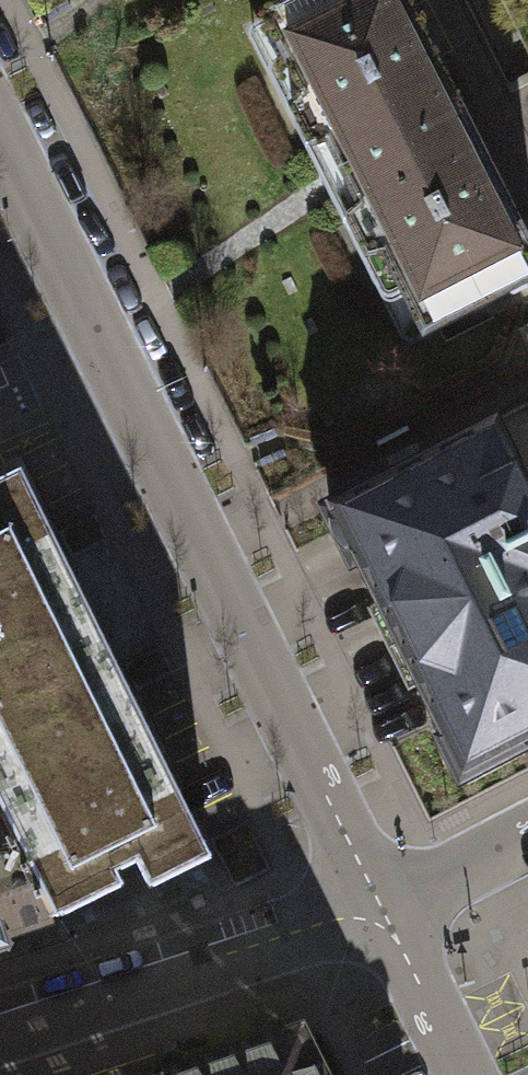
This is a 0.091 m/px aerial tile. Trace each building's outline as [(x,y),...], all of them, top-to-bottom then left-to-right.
[(401,0),(288,0),(237,26),(398,341),(527,275),(527,249),(401,0)] [(328,506),(461,775),(527,740),(527,403),(328,506)] [(52,915),(113,886),(106,872),(127,862),(139,887),(200,857),(11,474),(0,479),(0,820),(52,915)] [(42,920),(52,915),(0,820),(0,934),(42,920)] [(290,1033),(160,1074),(311,1074),(290,1033)]
